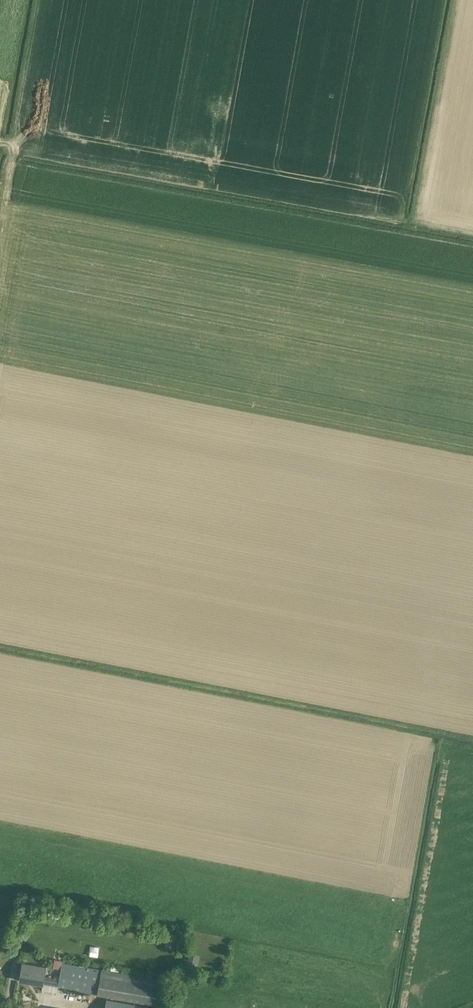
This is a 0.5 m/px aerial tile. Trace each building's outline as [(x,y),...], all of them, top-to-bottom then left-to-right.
[(168,933),(165,948),(175,950),(176,944),(179,945),(181,936),(168,933)] [(184,959),(182,969),(196,972),(196,971),(199,957),(189,955),(188,959),(186,959),(184,959)] [(46,967),(33,965),(23,963),(20,981),(43,985),(43,984),(58,986),(58,987),(158,1005),(163,980),(66,964),(66,962),(58,960),(56,968),(61,969),(60,975),(56,975),(55,978),(45,977),(46,967)] [(107,999),(105,1007),(156,1007),(107,999)]
